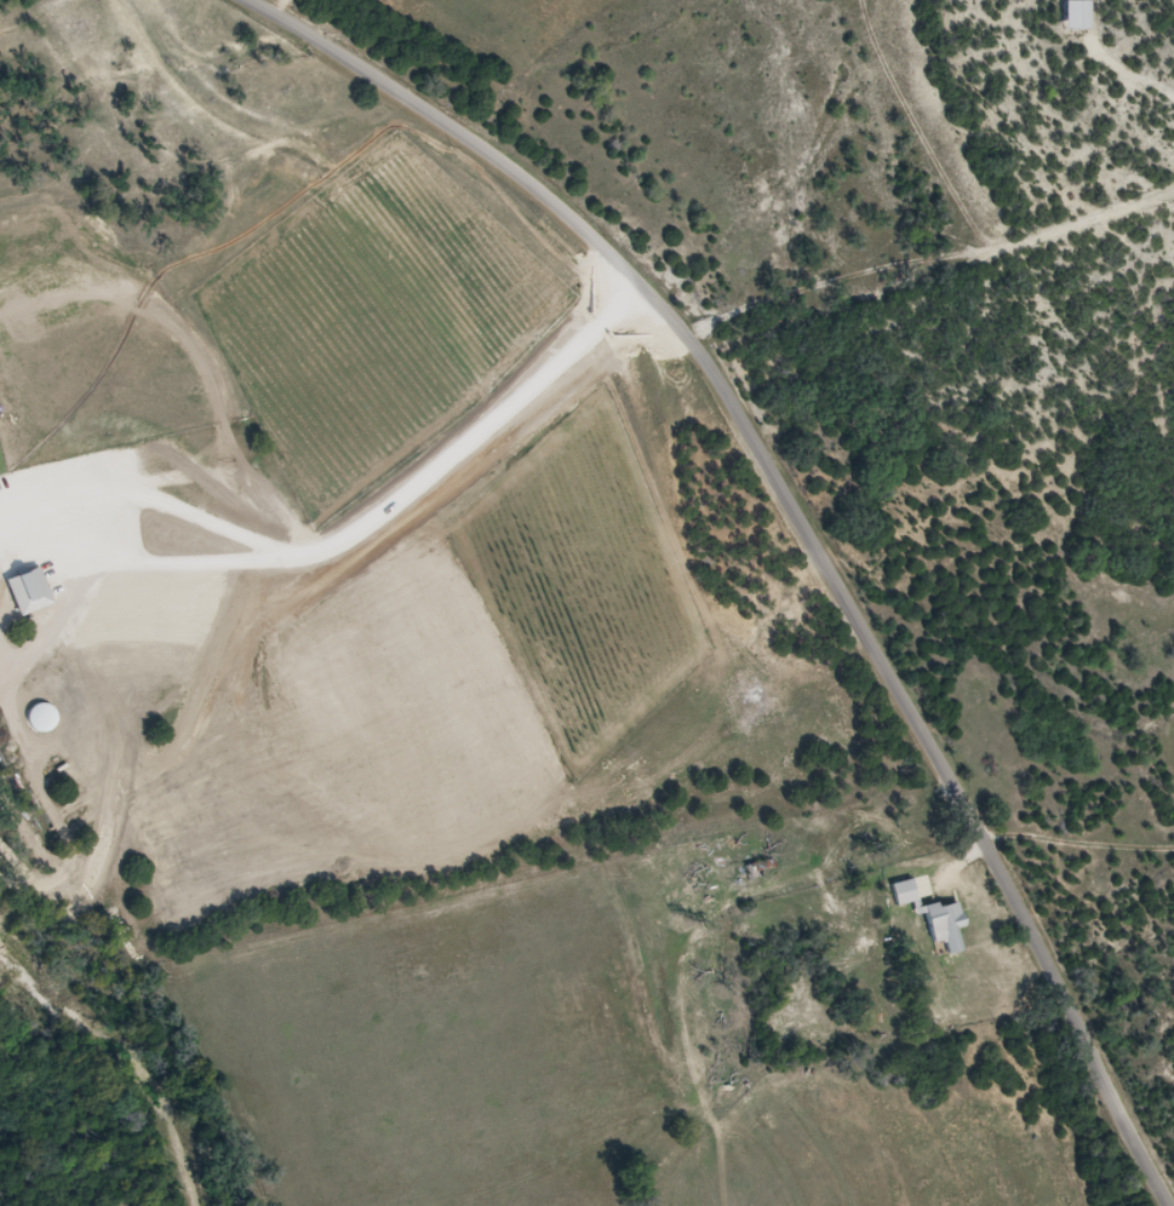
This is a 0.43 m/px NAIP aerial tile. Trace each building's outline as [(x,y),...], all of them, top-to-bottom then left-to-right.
[(1092,32),(1092,3),(1066,3),(1066,32),(1092,32)] [(7,580),(24,616),(56,604),(41,567),(7,580)] [(899,908),(923,900),(916,880),(892,887),(899,908)] [(964,953),(959,929),(967,927),(962,901),(925,909),(933,945),(946,942),(949,956),(964,953)]
